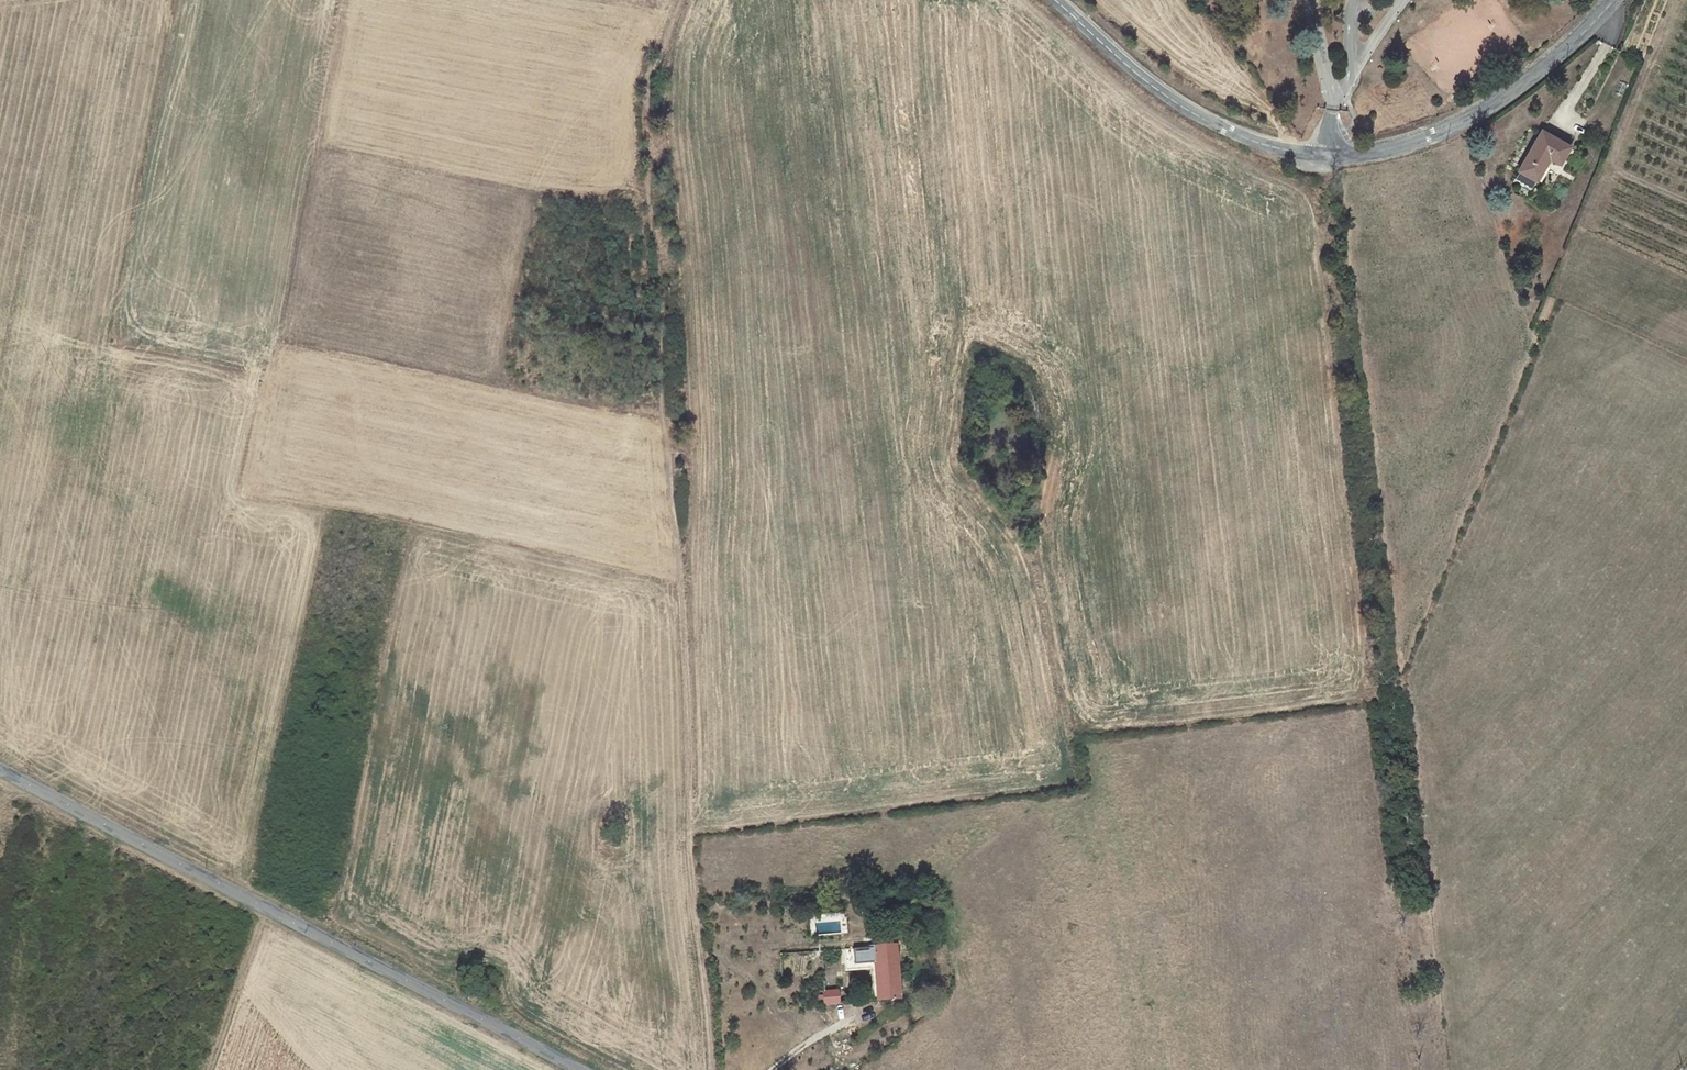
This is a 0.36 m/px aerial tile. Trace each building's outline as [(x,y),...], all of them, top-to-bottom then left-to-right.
[(1569,147),(1542,132),(1518,170),(1535,180),(1536,180),(1549,158),(1559,164),(1569,147)] [(1535,180),(1518,170),(1514,177),(1531,187),(1535,180)] [(896,946),(873,947),(875,968),(877,1000),(900,999),(896,946)] [(837,1003),(837,991),(825,991),(825,995),(825,1003),(837,1003)]
